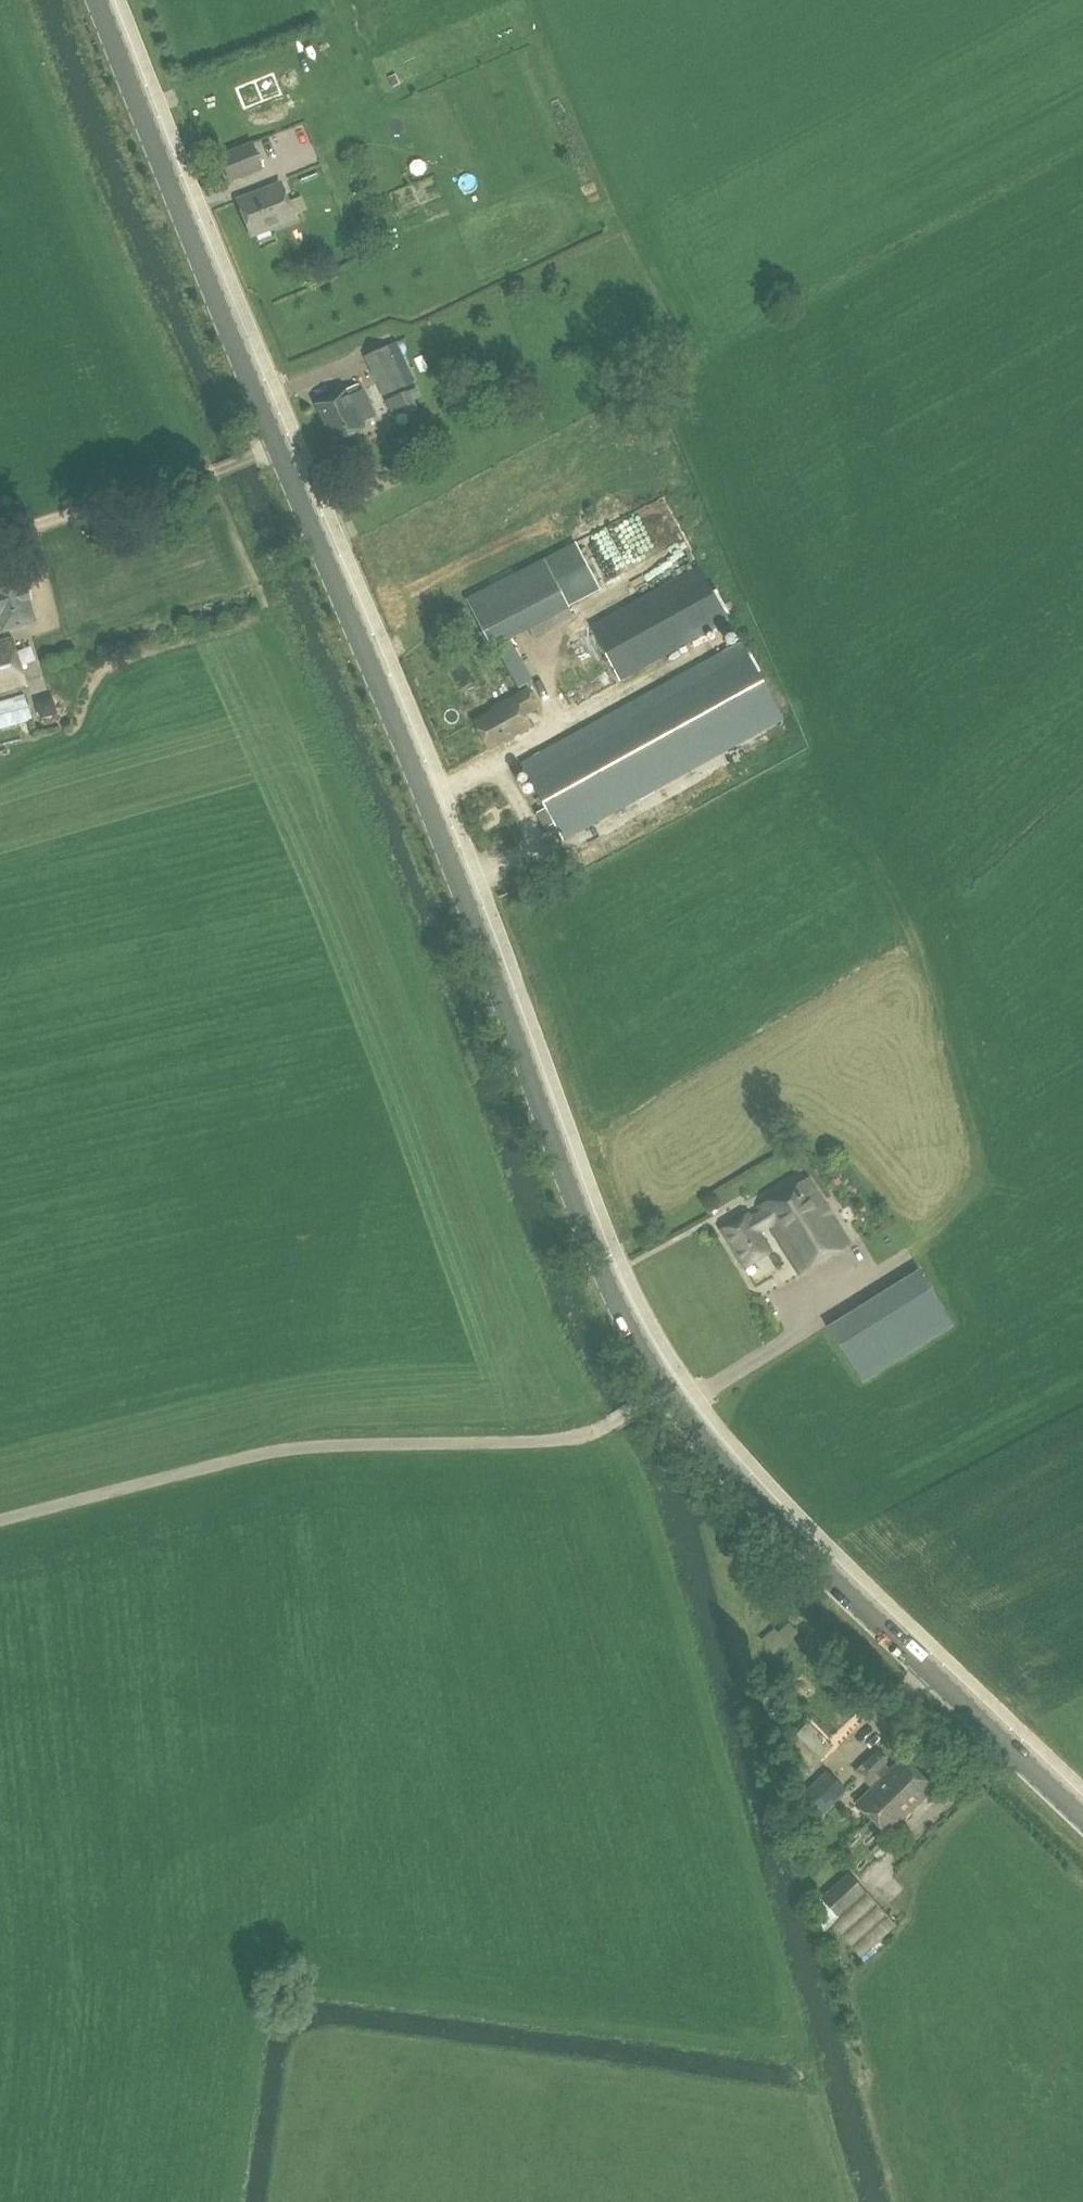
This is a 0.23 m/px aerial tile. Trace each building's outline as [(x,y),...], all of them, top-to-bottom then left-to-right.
[(263,103),(255,81),(236,89),(245,110),(263,103)] [(229,182),(261,170),(251,144),(219,156),(229,182)] [(288,201),(280,183),(238,199),(252,234),(294,218),(294,217),(293,215),(305,210),(300,197),(288,202),(288,201)] [(363,356),(382,396),(406,385),(388,345),(363,356)] [(365,427),(362,421),(376,415),(364,388),(359,390),(356,384),(346,389),(315,403),(334,442),(365,427)] [(406,391),(411,402),(419,398),(414,387),(406,391)] [(411,403),(411,402),(406,391),(405,390),(385,400),(390,412),(411,403)] [(543,557),(465,597),(491,648),(570,607),(543,557)] [(0,630),(1,632),(36,621),(29,599),(31,598),(28,587),(26,588),(19,564),(0,570),(0,630)] [(620,680),(730,620),(699,564),(589,625),(620,680)] [(27,685),(13,637),(0,641),(0,694),(27,685)] [(740,639),(519,761),(563,841),(784,720),(740,639)] [(538,706),(528,687),(492,706),(494,709),(474,720),(489,748),(530,726),(524,714),(538,706)] [(0,701),(0,728),(32,719),(25,694),(0,701)] [(765,1221),(797,1275),(852,1243),(810,1174),(756,1207),(762,1216),(759,1217),(755,1210),(728,1226),(752,1264),(778,1248),(762,1222),(765,1221)] [(903,1277),(938,1335),(954,1325),(918,1268),(903,1277)] [(778,1631),(787,1641),(798,1632),(788,1621),(778,1631)] [(818,1754),(829,1742),(809,1723),(798,1734),(818,1754)] [(872,1789),(858,1803),(874,1820),(922,1775),(904,1757),(894,1767),(892,1770),(885,1763),(888,1761),(889,1760),(878,1750),(856,1772),(873,1788),(872,1789)] [(827,1770),(796,1800),(815,1820),(847,1790),(827,1770)] [(933,1786),(922,1775),(874,1820),(887,1832),(933,1786)] [(822,1930),(830,1922),(866,1892),(847,1870),(814,1899),(822,1930)] [(866,1892),(830,1922),(852,1945),(858,1953),(893,1922),(886,1914),(866,1892)]
